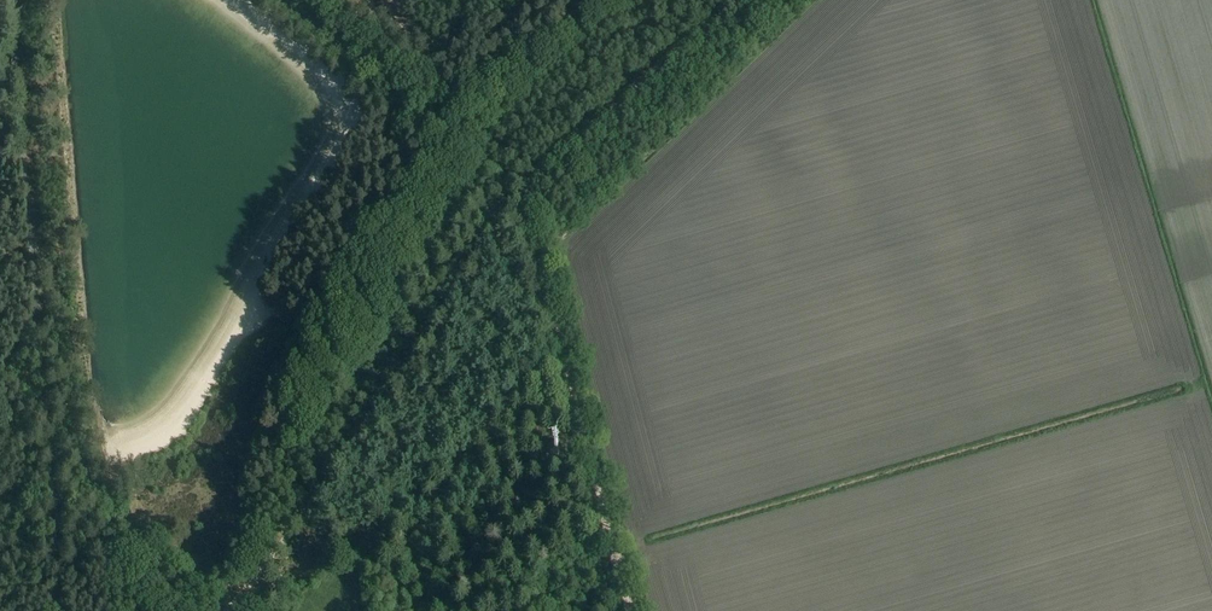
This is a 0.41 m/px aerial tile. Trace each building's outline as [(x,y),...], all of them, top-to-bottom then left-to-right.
[(561,448),(559,441),(548,444),(550,451),(561,448)]
